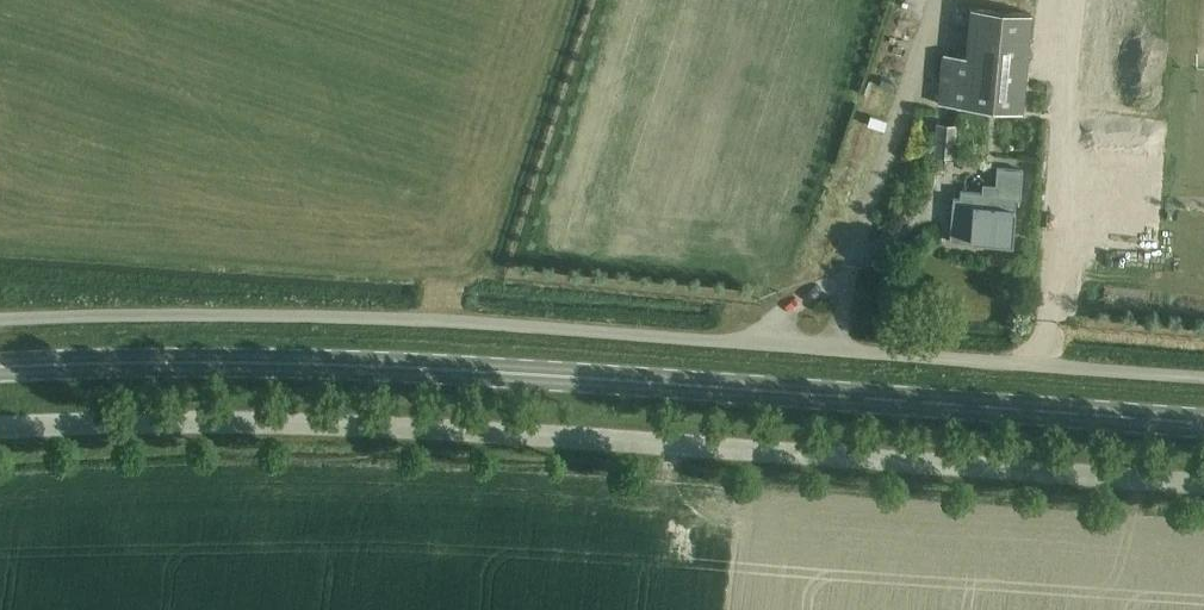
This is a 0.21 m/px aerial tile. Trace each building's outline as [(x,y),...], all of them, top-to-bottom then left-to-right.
[(943,53),(939,103),(1022,110),(1030,13),(970,7),(966,55),(943,53)] [(934,154),(954,156),(956,125),(937,124),(934,154)] [(1011,242),(1015,198),(1019,198),(1021,170),(997,168),(995,185),(998,185),(998,194),(960,191),(960,199),(953,198),(950,240),(994,244),(995,241),(1011,242)]
